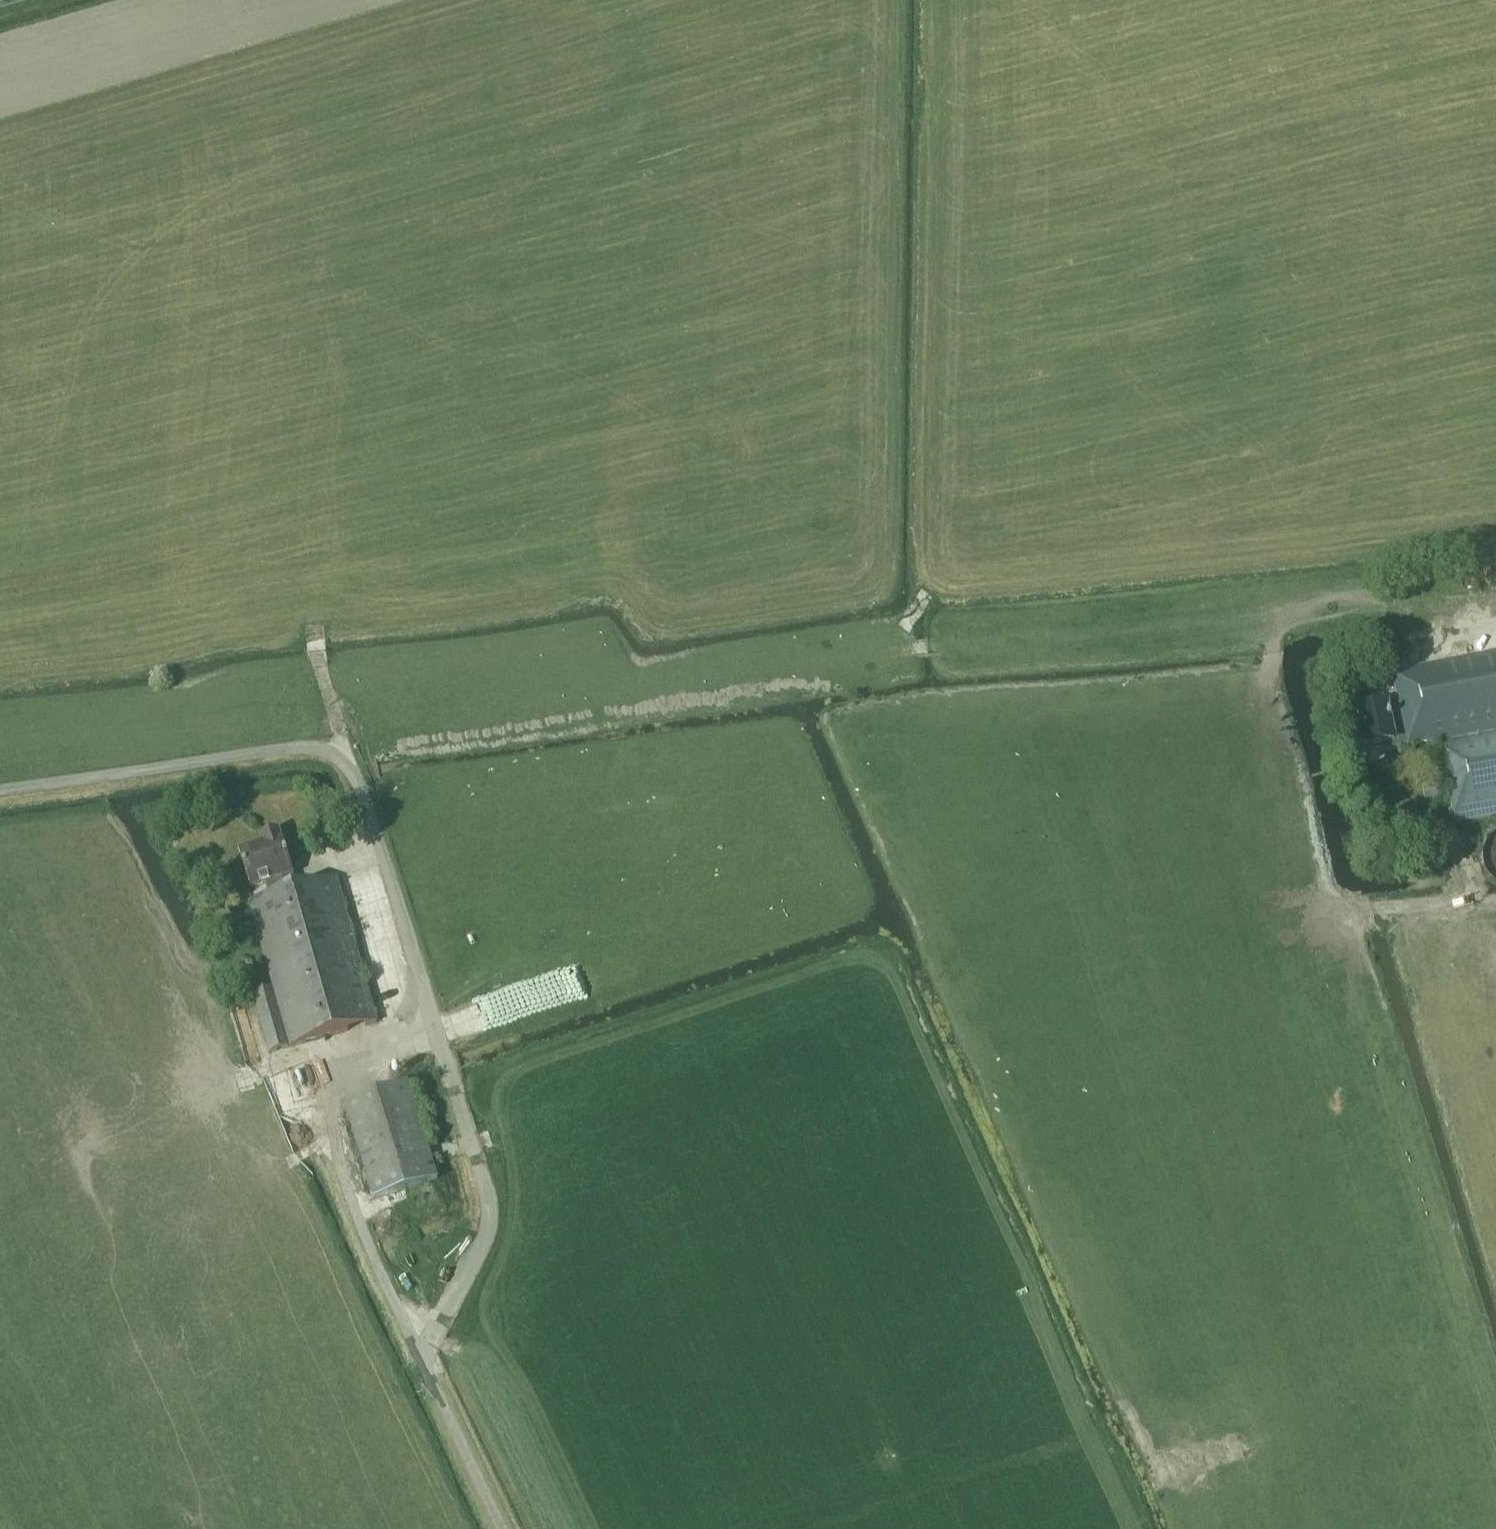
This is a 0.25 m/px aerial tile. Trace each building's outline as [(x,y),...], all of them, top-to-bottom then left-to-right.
[(1393,673),(1398,706),(1388,708),(1388,706),(1359,711),(1362,730),(1360,730),(1357,732),(1355,735),(1355,737),(1354,741),(1355,743),(1358,746),(1360,747),(1362,748),(1364,748),(1366,748),(1383,745),(1383,752),(1401,748),(1400,745),(1495,728),(1495,653),(1393,673)] [(1442,744),(1457,823),(1495,816),(1495,733),(1442,744)] [(270,1053),(377,1022),(336,879),(298,889),(293,875),(294,874),(283,836),(281,837),(278,830),(259,836),(262,843),(239,851),(250,888),(266,883),(270,897),(250,903),(274,988),(252,994),(270,1053)] [(353,928),(354,939),(389,937),(388,926),(353,928)] [(256,974),(251,957),(234,962),(239,978),(256,974)] [(410,1081),(344,1101),(374,1199),(440,1178),(410,1081)]
